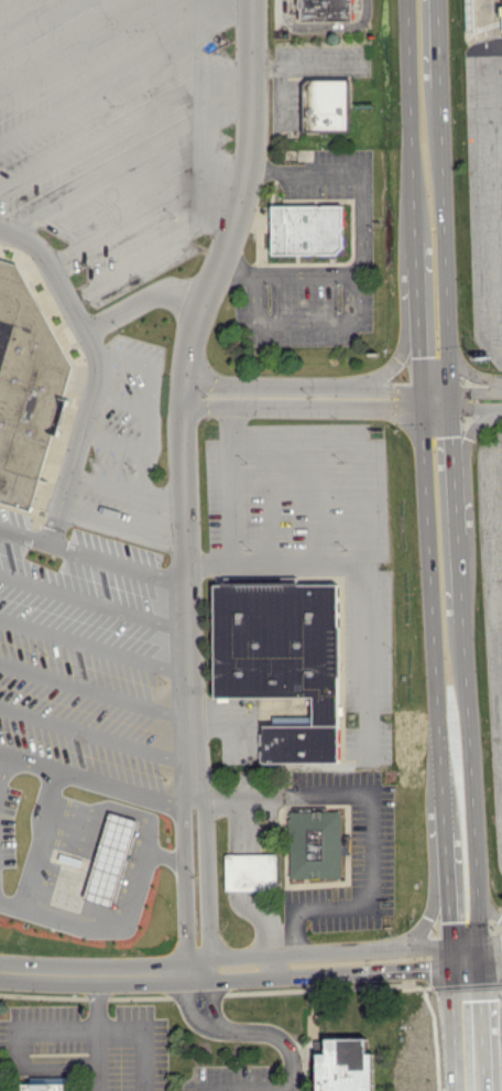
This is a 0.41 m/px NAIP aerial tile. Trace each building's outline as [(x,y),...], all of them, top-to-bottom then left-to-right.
[(356,20),(356,0),(301,0),(301,7),(303,7),(303,20),(356,20)] [(472,30),(472,0),(463,0),(463,30),(472,30)] [(305,130),(351,130),(351,80),(309,80),(306,84),(305,130)] [(341,255),(277,253),(277,206),(347,206),(347,248),(341,255)] [(32,510),(55,433),(64,435),(74,400),(65,398),(75,366),(20,263),(0,257),(0,501),(32,510)] [(263,761),(340,761),(340,585),(215,586),(216,698),(317,698),(318,726),(263,727),(263,761)] [(137,819),(108,811),(86,899),(114,906),(137,819)] [(294,878),(345,877),(343,811),(293,812),(294,878)] [(230,892),(281,892),(281,854),(229,854),(230,892)] [(373,1050),(374,1090),(318,1090),(317,1051),(326,1051),(325,1037),(365,1036),(367,1050),(373,1050)] [(73,1076),(30,1076),(30,1083),(12,1083),(12,1090),(73,1090),(73,1076)]
